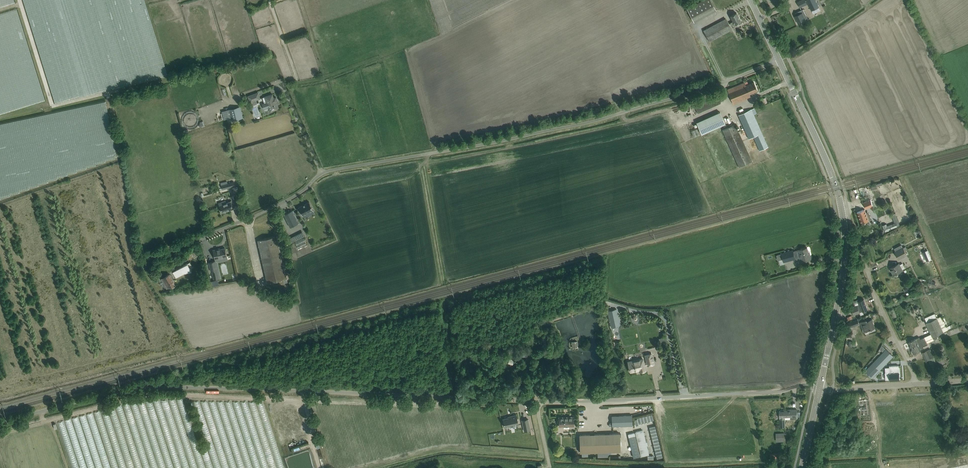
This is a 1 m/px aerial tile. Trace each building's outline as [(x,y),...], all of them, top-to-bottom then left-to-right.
[(687,9),(694,23),(704,18),(716,10),(711,0),(703,0),(687,9)] [(811,10),(813,9),(819,7),(816,0),(807,0),(811,10)] [(803,9),(800,10),(795,13),(796,15),(795,16),(799,23),(806,20),(803,14),(805,13),(803,9)] [(731,26),(741,21),(736,12),(730,16),(733,21),(730,23),(731,26)] [(725,18),(703,30),(709,41),(731,29),(725,18)] [(727,89),(729,94),(733,104),(742,100),(747,98),(747,97),(750,96),(749,93),(757,90),(754,82),(748,84),(747,81),(727,89)] [(248,96),(250,102),(261,98),(258,92),(248,96)] [(272,94),(267,95),(265,97),(263,97),(265,103),(262,104),(264,109),(268,107),(270,112),(278,109),(275,103),(277,102),(276,97),(274,98),(272,94)] [(721,103),(720,101),(718,96),(695,106),(698,113),(721,103)] [(232,120),(241,118),(239,107),(229,109),(232,120)] [(749,139),(753,137),(760,151),(768,147),(762,133),(753,114),(756,113),(754,108),(738,115),(749,139)] [(227,118),(227,121),(230,120),(228,110),(222,112),(224,119),(227,118)] [(702,134),(725,124),(720,112),(696,122),(702,134)] [(735,124),(722,130),(739,167),(752,161),(735,124)] [(30,146),(29,140),(0,144),(0,151),(30,146)] [(30,153),(29,147),(0,152),(0,158),(30,153)] [(30,161),(29,154),(0,159),(0,165),(30,161)] [(30,168),(29,162),(0,167),(0,173),(30,168)] [(30,176),(29,169),(17,171),(18,172),(0,175),(0,180),(30,176)] [(0,190),(0,196),(16,193),(15,187),(0,190)] [(219,205),(222,212),(233,208),(232,205),(234,204),(234,205),(238,203),(235,195),(231,197),(232,200),(219,205)] [(873,205),(870,200),(863,203),(865,208),(870,206),(872,210),(875,209),(873,205)] [(311,204),(298,211),(302,219),(315,213),(311,204)] [(862,210),(857,212),(862,223),(866,221),(869,220),(872,219),(869,211),(866,212),(865,209),(862,210)] [(298,223),(294,215),(292,210),(284,214),(290,227),(298,223)] [(287,282),(278,240),(277,236),(258,240),(267,282),(283,279),(284,283),(287,282)] [(298,248),(306,244),(303,238),(295,242),(298,248)] [(807,247),(802,248),(799,249),(793,251),(793,250),(781,253),(784,261),(799,257),(800,260),(802,260),(802,261),(811,258),(810,254),(809,254),(807,247)] [(903,247),(900,249),(896,251),(895,251),(899,259),(907,254),(905,251),(903,247)] [(228,260),(226,253),(225,248),(217,250),(217,249),(213,250),(214,255),(215,261),(209,262),(211,272),(212,271),(214,279),(221,278),(217,262),(228,260)] [(191,269),(190,268),(187,263),(173,272),(175,275),(187,272),(191,271),(190,269),(191,269)] [(899,263),(890,268),(894,274),(895,275),(898,273),(898,272),(902,269),(905,268),(902,263),(900,264),(899,263)] [(176,285),(169,274),(161,279),(166,289),(169,287),(174,286),(176,285)] [(855,306),(851,307),(854,314),(857,313),(860,312),(862,311),(863,311),(868,309),(865,302),(864,299),(859,301),(858,299),(853,301),(855,306)] [(611,327),(620,325),(616,309),(607,310),(611,327)] [(935,313),(925,318),(927,323),(937,318),(935,313)] [(942,316),(937,318),(943,331),(948,329),(942,316)] [(927,323),(926,323),(931,334),(932,337),(943,331),(937,318),(927,323)] [(850,327),(859,324),(857,319),(848,322),(850,327)] [(875,327),(874,326),(872,319),(867,321),(866,320),(860,322),(864,331),(875,327)] [(913,340),(908,342),(911,348),(926,341),(924,337),(920,339),(919,337),(915,339),(915,338),(913,340)] [(926,341),(911,348),(913,353),(921,350),(924,348),(923,346),(927,344),(926,341)] [(872,378),(893,356),(886,349),(865,371),(872,378)] [(936,362),(934,357),(930,349),(922,352),(925,360),(928,359),(930,364),(936,362)] [(654,363),(652,359),(651,354),(645,355),(647,362),(644,363),(643,359),(628,362),(630,371),(636,370),(636,369),(638,369),(639,370),(640,369),(640,371),(645,370),(644,365),(647,364),(647,365),(654,363)] [(942,355),(937,357),(940,365),(945,363),(942,355)] [(885,372),(885,379),(890,379),(890,380),(900,379),(899,372),(898,365),(889,366),(889,367),(890,372),(885,372)] [(792,410),(779,411),(780,427),(785,427),(785,419),(791,419),(797,418),(797,409),(792,409),(792,410)] [(507,417),(503,418),(505,427),(510,425),(510,424),(513,424),(514,426),(518,425),(516,414),(510,416),(511,417),(507,417)] [(632,425),(632,420),(632,415),(612,416),(612,426),(632,425)] [(489,416),(489,429),(500,429),(499,416),(489,416)] [(565,417),(559,417),(559,420),(558,420),(558,423),(559,423),(559,426),(564,426),(569,425),(569,426),(574,426),(573,417),(567,417),(565,417)] [(528,419),(522,420),(524,431),(530,430),(528,419)] [(646,434),(644,435),(643,432),(640,433),(644,452),(652,450),(650,442),(648,443),(646,434)] [(619,433),(579,434),(580,452),(620,451),(619,433)]
